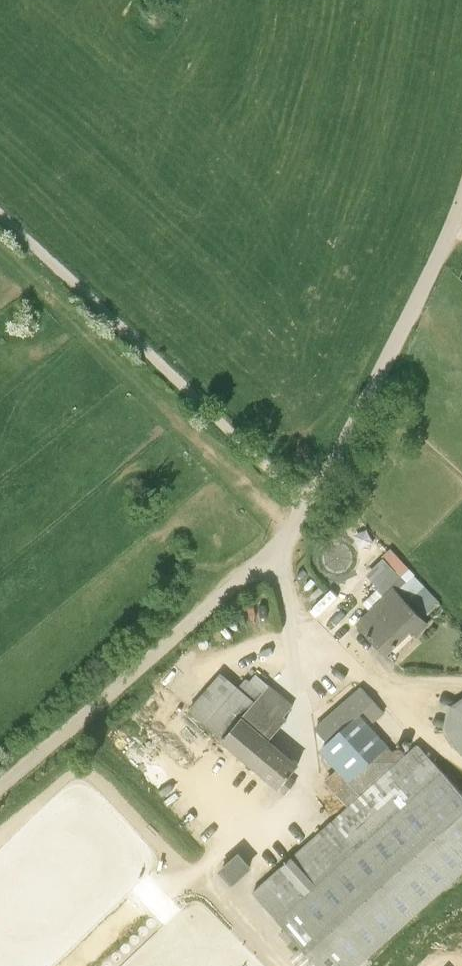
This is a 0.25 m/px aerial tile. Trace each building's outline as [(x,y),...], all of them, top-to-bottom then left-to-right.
[(355,621),(392,658),(430,621),(397,589),(407,579),(381,553),(362,572),(383,593),(355,621)] [(320,613),(339,593),(331,586),(313,606),(320,613)] [(278,788),(300,764),(271,739),(287,720),(283,717),(294,704),(256,672),(251,680),(247,677),(239,685),(221,671),(189,708),(221,739),(278,788)] [(320,750),(337,768),(324,780),(348,806),(400,758),(371,724),(385,711),(361,685),(314,727),(327,741),(320,750)] [(452,704),(446,730),(461,753),(461,697),(452,704)] [(319,965),(357,965),(461,869),(461,791),(417,743),(400,758),(348,806),(253,892),(319,965)] [(240,855),(219,873),(233,888),(253,870),(240,855)]
